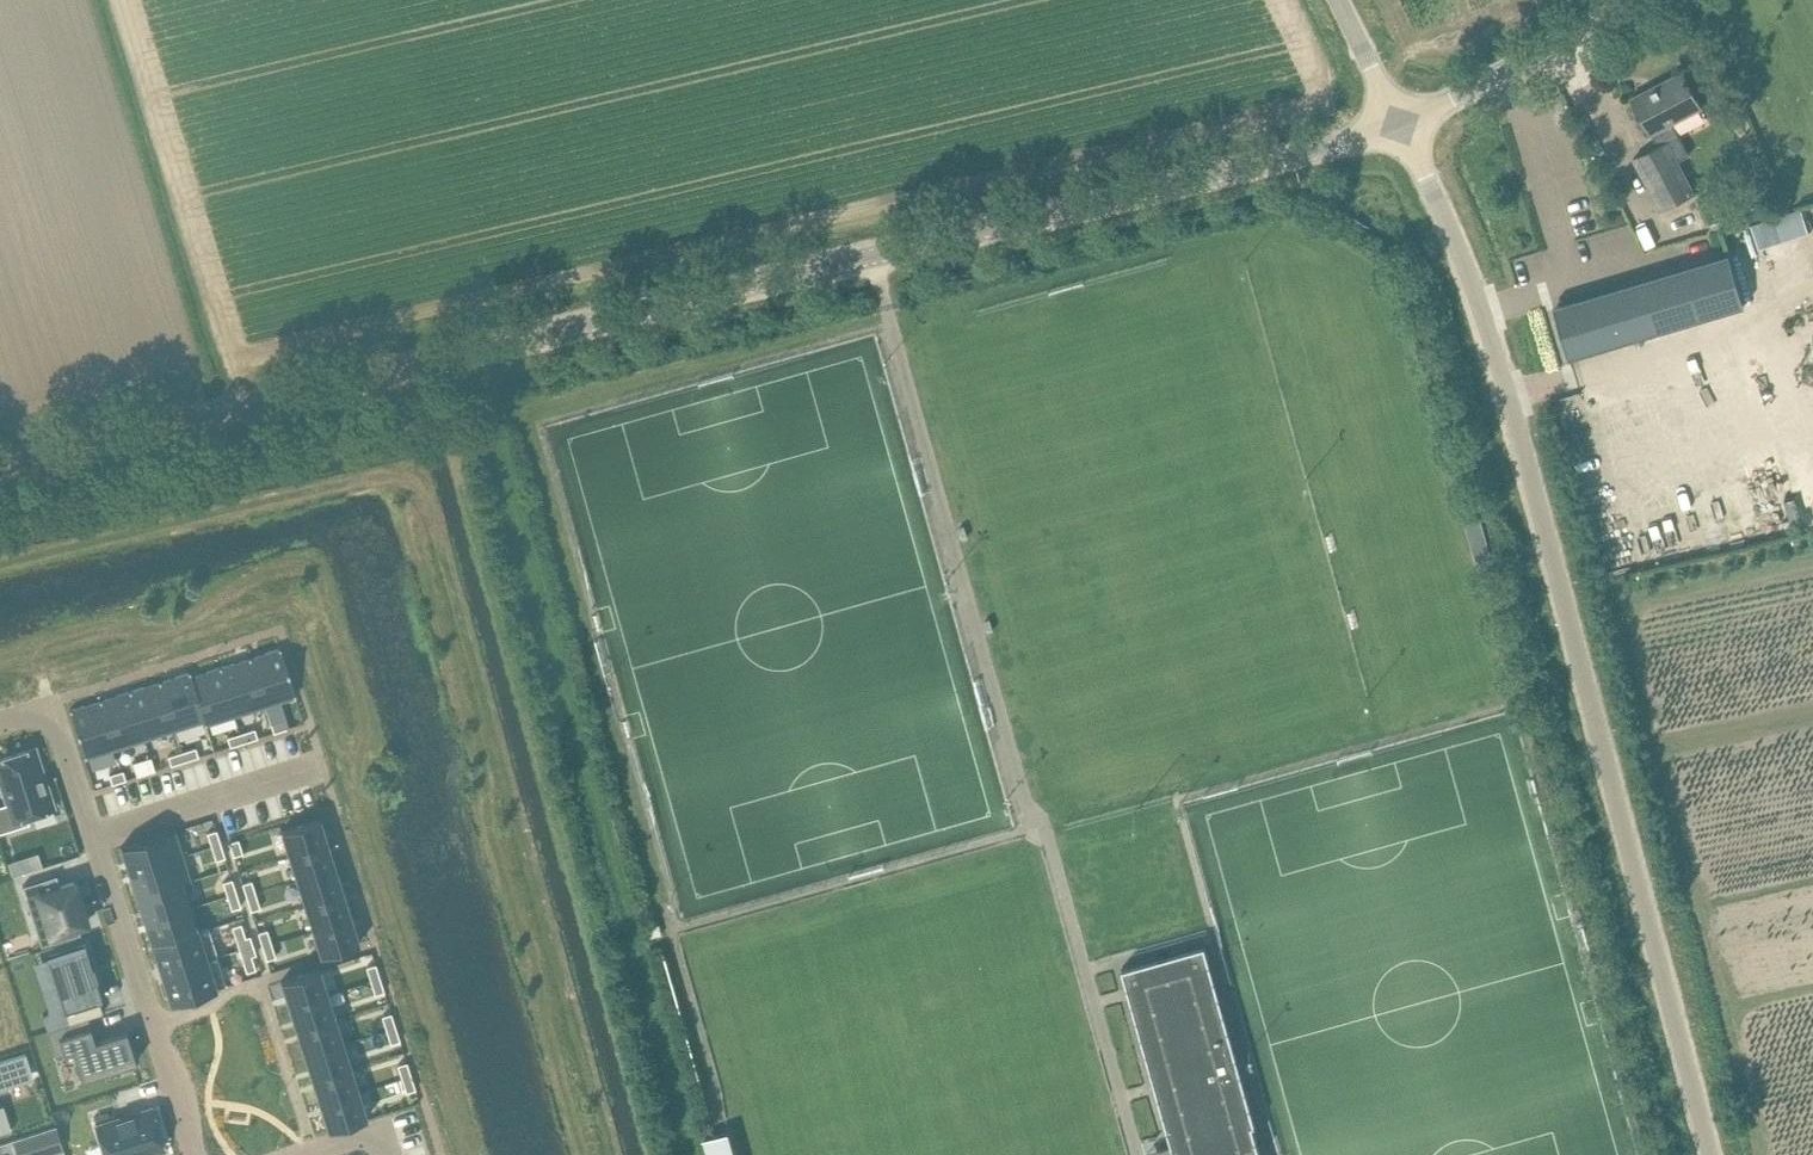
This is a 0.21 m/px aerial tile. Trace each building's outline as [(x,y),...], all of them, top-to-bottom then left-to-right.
[(1701,107),(1693,92),(1682,71),(1631,98),(1650,134),(1652,133),(1658,146),(1633,159),(1660,209),(1694,192),(1679,162),(1689,157),(1671,123),(1701,107)] [(1759,249),(1808,232),(1800,208),(1751,224),(1759,249)] [(1729,252),(1613,287),(1613,290),(1557,307),(1571,354),(1568,355),(1569,358),(1744,306),(1729,252)] [(1480,518),(1466,522),(1474,552),(1489,548),(1480,518)] [(250,657),(265,706),(294,696),(294,697),(296,696),(280,648),(278,648),(251,657),(250,657)] [(221,666),(220,667),(235,715),(265,706),(250,657),(249,658),(221,667),(221,666)] [(191,676),(190,676),(204,719),(203,720),(205,725),(207,724),(235,715),(220,667),(219,667),(191,676)] [(160,681),(159,681),(175,729),(203,720),(204,719),(190,676),(191,676),(190,671),(188,672),(160,681)] [(131,690),(130,691),(145,738),(175,729),(159,681),(158,681),(158,682),(131,690)] [(101,700),(100,700),(116,748),(145,738),(130,691),(129,691),(101,700)] [(71,709),(69,710),(85,758),(87,758),(87,757),(116,748),(100,700),(99,700),(71,709)] [(284,719),(271,723),(274,732),(287,728),(284,719)] [(255,728),(241,733),(244,742),(258,738),(255,728)] [(241,733),(227,737),(230,746),(244,742),(241,733)] [(0,806),(0,833),(29,823),(26,816),(54,807),(35,747),(0,758),(0,780),(7,803),(0,806)] [(196,747),(182,752),(185,761),(199,756),(196,747)] [(182,752),(168,756),(171,765),(185,761),(182,752)] [(151,757),(133,762),(137,776),(154,771),(155,770),(151,757)] [(123,770),(109,775),(112,784),(126,779),(123,770)] [(319,818),(281,830),(289,856),(327,844),(319,818)] [(176,829),(121,847),(121,848),(123,848),(131,872),(184,855),(176,829)] [(216,830),(207,833),(212,846),(221,843),(216,830)] [(238,839),(229,842),(234,856),(243,853),(238,839)] [(221,843),(212,846),(216,860),(225,857),(221,843)] [(327,844),(289,856),(297,881),(335,868),(327,844)] [(184,855),(131,872),(139,896),(186,881),(187,882),(192,881),(184,855)] [(20,858),(8,862),(12,876),(24,872),(20,858)] [(335,868),(297,881),(305,905),(343,893),(335,868)] [(56,875),(22,886),(26,899),(38,895),(53,942),(80,933),(77,926),(87,923),(73,882),(60,886),(56,875)] [(232,879),(223,882),(227,895),(236,892),(232,879)] [(251,880),(242,883),(247,897),(256,894),(251,880)] [(186,881),(139,896),(147,921),(189,908),(189,909),(194,907),(187,882),(186,881)] [(236,892),(227,895),(232,909),(241,906),(236,892)] [(343,893),(305,905),(312,929),(351,917),(343,893)] [(256,894),(247,897),(251,910),(260,907),(256,894)] [(189,908),(147,921),(154,944),(152,945),(152,946),(196,932),(196,931),(189,909),(189,908)] [(351,917),(312,929),(321,955),(359,943),(351,917)] [(241,923),(232,926),(236,940),(238,939),(245,937),(241,923)] [(196,932),(152,946),(152,947),(153,946),(162,973),(217,955),(208,927),(196,931),(196,932)] [(267,929),(258,932),(262,946),(271,943),(267,929)] [(238,939),(236,940),(239,949),(253,945),(250,935),(246,937),(245,937),(238,939)] [(271,943),(262,946),(266,959),(276,956),(271,943)] [(1205,944),(1122,968),(1172,1147),(1158,1151),(1159,1154),(1261,1154),(1261,1153),(1260,1153),(1252,1125),(1256,1124),(1205,944)] [(253,945),(239,949),(242,959),(252,955),(256,954),(253,945)] [(84,946),(48,958),(69,1023),(103,1012),(98,999),(101,998),(94,978),(97,978),(93,965),(90,966),(84,946)] [(217,955),(162,973),(171,1002),(226,984),(217,955)] [(252,955),(242,959),(246,972),(256,969),(252,955)] [(376,964),(366,967),(371,980),(380,978),(376,964)] [(319,969),(281,981),(289,1006),(327,994),(319,969)] [(380,978),(371,980),(375,994),(384,991),(380,978)] [(327,994),(289,1006),(297,1031),(335,1019),(327,994)] [(391,1013),(382,1016),(386,1030),(395,1027),(391,1013)] [(89,1017),(47,1031),(55,1056),(72,1051),(81,1079),(136,1062),(126,1031),(95,1041),(89,1018),(89,1017)] [(335,1019),(297,1031),(305,1056),(343,1043),(335,1019)] [(395,1027),(386,1030),(391,1043),(400,1040),(395,1027)] [(343,1043),(305,1056),(312,1080),(351,1068),(343,1043)] [(30,1077),(24,1058),(27,1057),(25,1053),(0,1061),(0,1086),(30,1077)] [(407,1062),(397,1065),(402,1079),(411,1076),(407,1062)] [(351,1068),(312,1080),(320,1104),(358,1092),(351,1068)] [(411,1076),(402,1079),(406,1092),(415,1089),(411,1076)] [(358,1092),(320,1104),(328,1130),(367,1118),(358,1092)] [(96,1125),(106,1154),(144,1154),(158,1150),(163,1148),(160,1139),(151,1108),(96,1125)] [(63,1148),(56,1125),(0,1143),(0,1154),(41,1154),(63,1148)] [(707,1142),(711,1154),(735,1154),(730,1136),(707,1142)]
